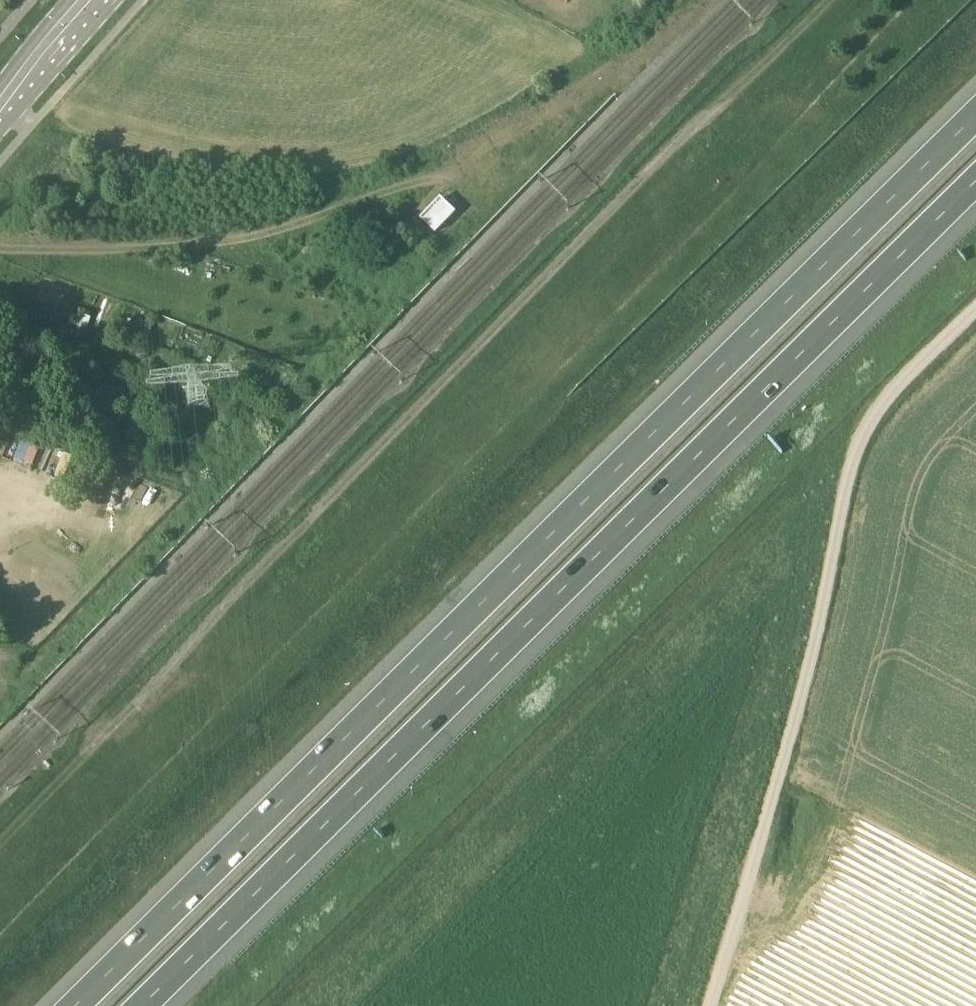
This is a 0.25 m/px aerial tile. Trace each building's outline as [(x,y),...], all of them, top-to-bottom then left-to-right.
[(438,201),(419,222),(434,236),(454,215),(438,201)]
